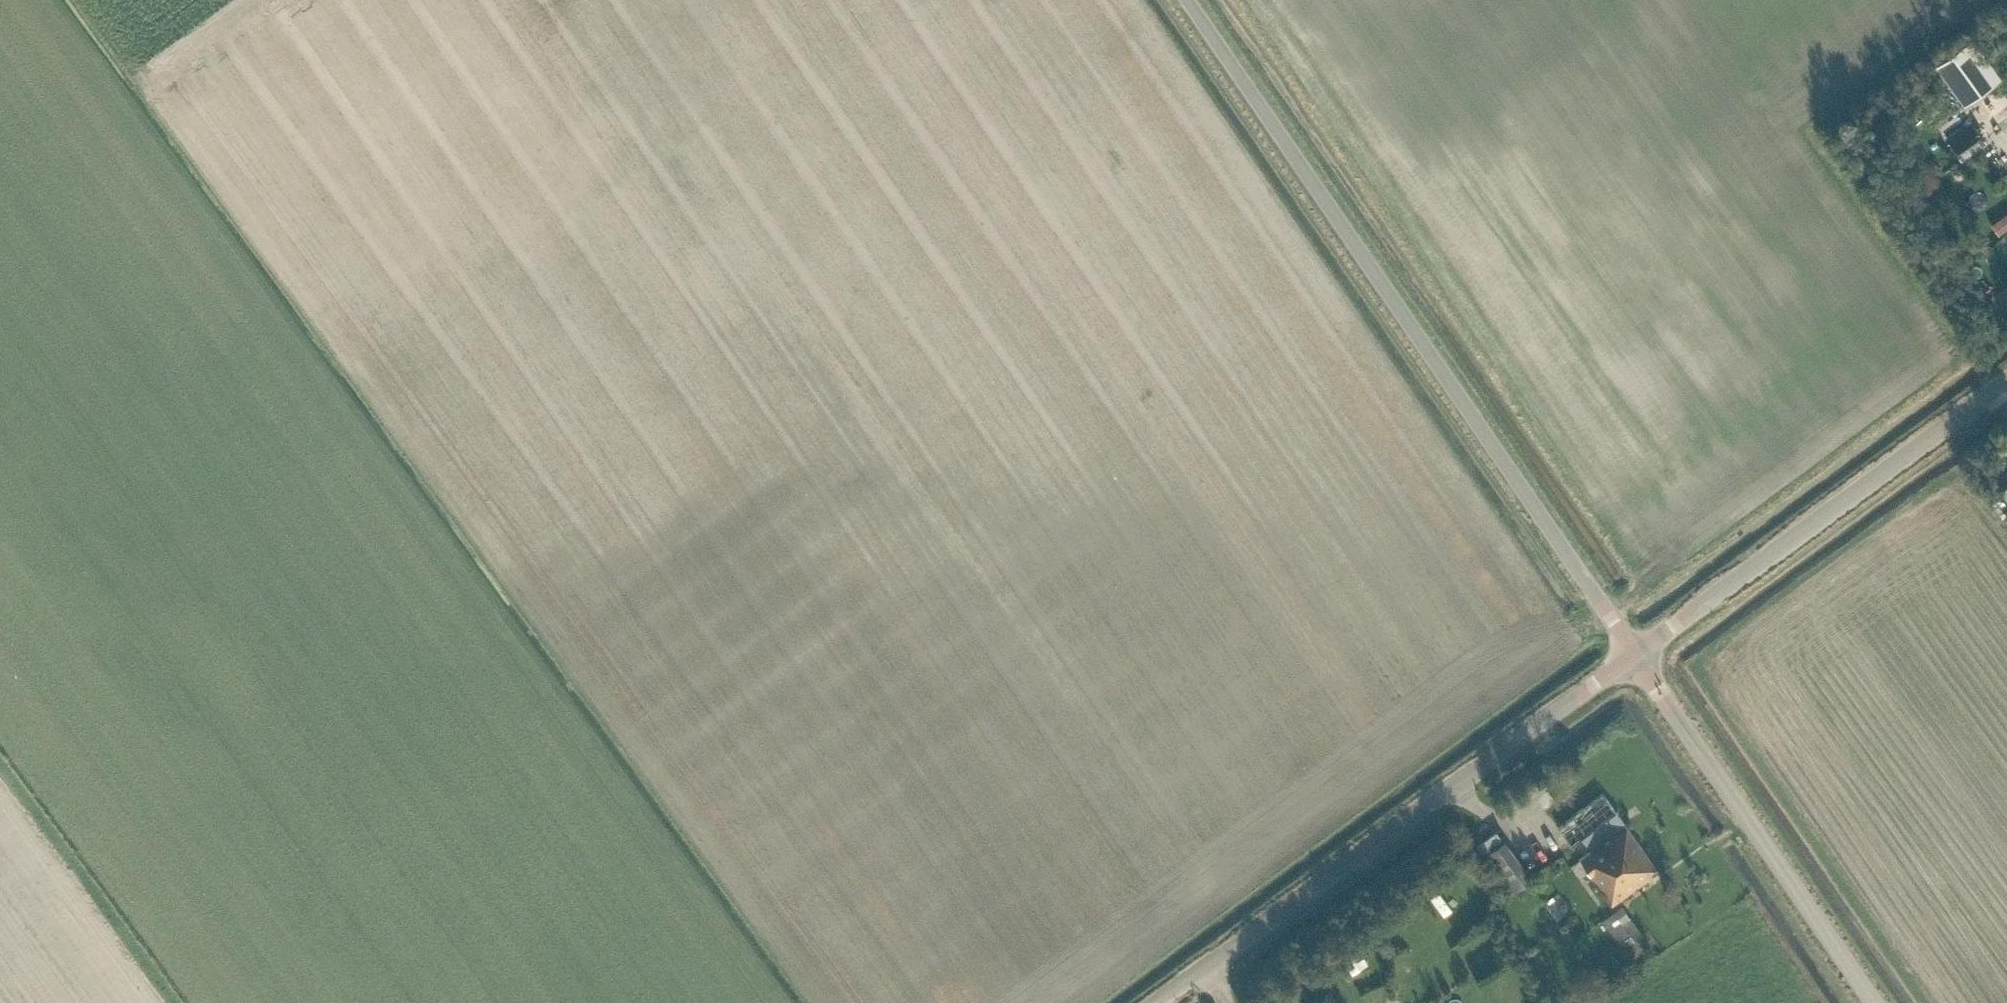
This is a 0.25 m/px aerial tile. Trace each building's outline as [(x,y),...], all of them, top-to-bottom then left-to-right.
[(1967,41),(1937,65),(1965,105),(1997,82),(1967,41)] [(1972,124),(1949,141),(1961,157),(1984,140),(1972,124)] [(1991,224),(1998,233),(2006,226),(2006,212),(1991,224)] [(1546,809),(1572,845),(1617,812),(1591,776),(1546,809)] [(1656,867),(1625,824),(1579,856),(1610,900),(1656,867)] [(1503,839),(1483,854),(1510,892),(1530,877),(1503,839)] [(1621,905),(1602,919),(1622,947),(1641,933),(1621,905)] [(1330,987),(1323,993),(1329,1001),(1336,995),(1330,987)]
